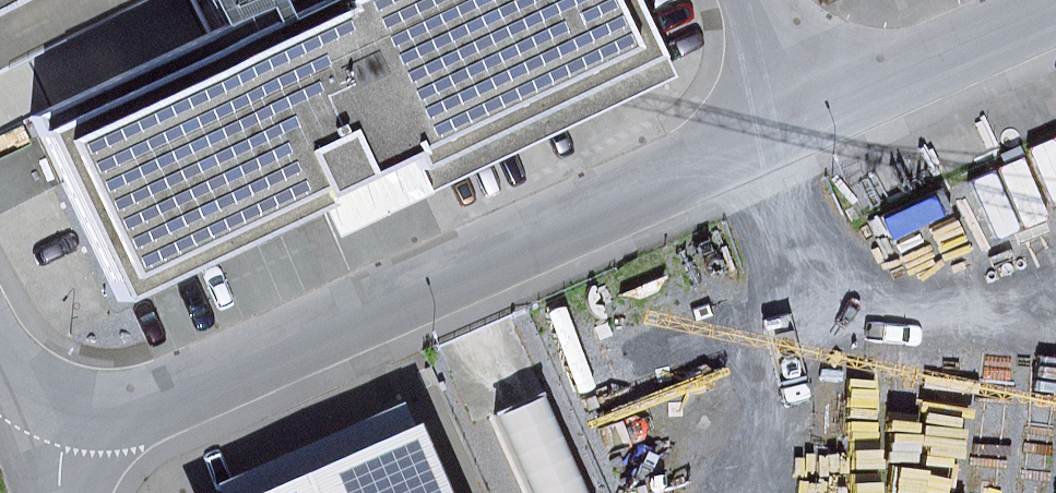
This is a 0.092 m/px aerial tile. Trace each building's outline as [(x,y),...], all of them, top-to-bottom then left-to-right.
[(348,0),(281,0),(193,44),(277,216),(310,200),(301,181),(409,131),(348,0)] [(430,179),(664,74),(631,0),(348,0),(409,131),(430,179)] [(277,216),(193,44),(28,124),(112,296),(277,216)] [(506,403),(548,492),(602,492),(551,383),(506,403)] [(386,385),(147,492),(435,492),(386,385)]
